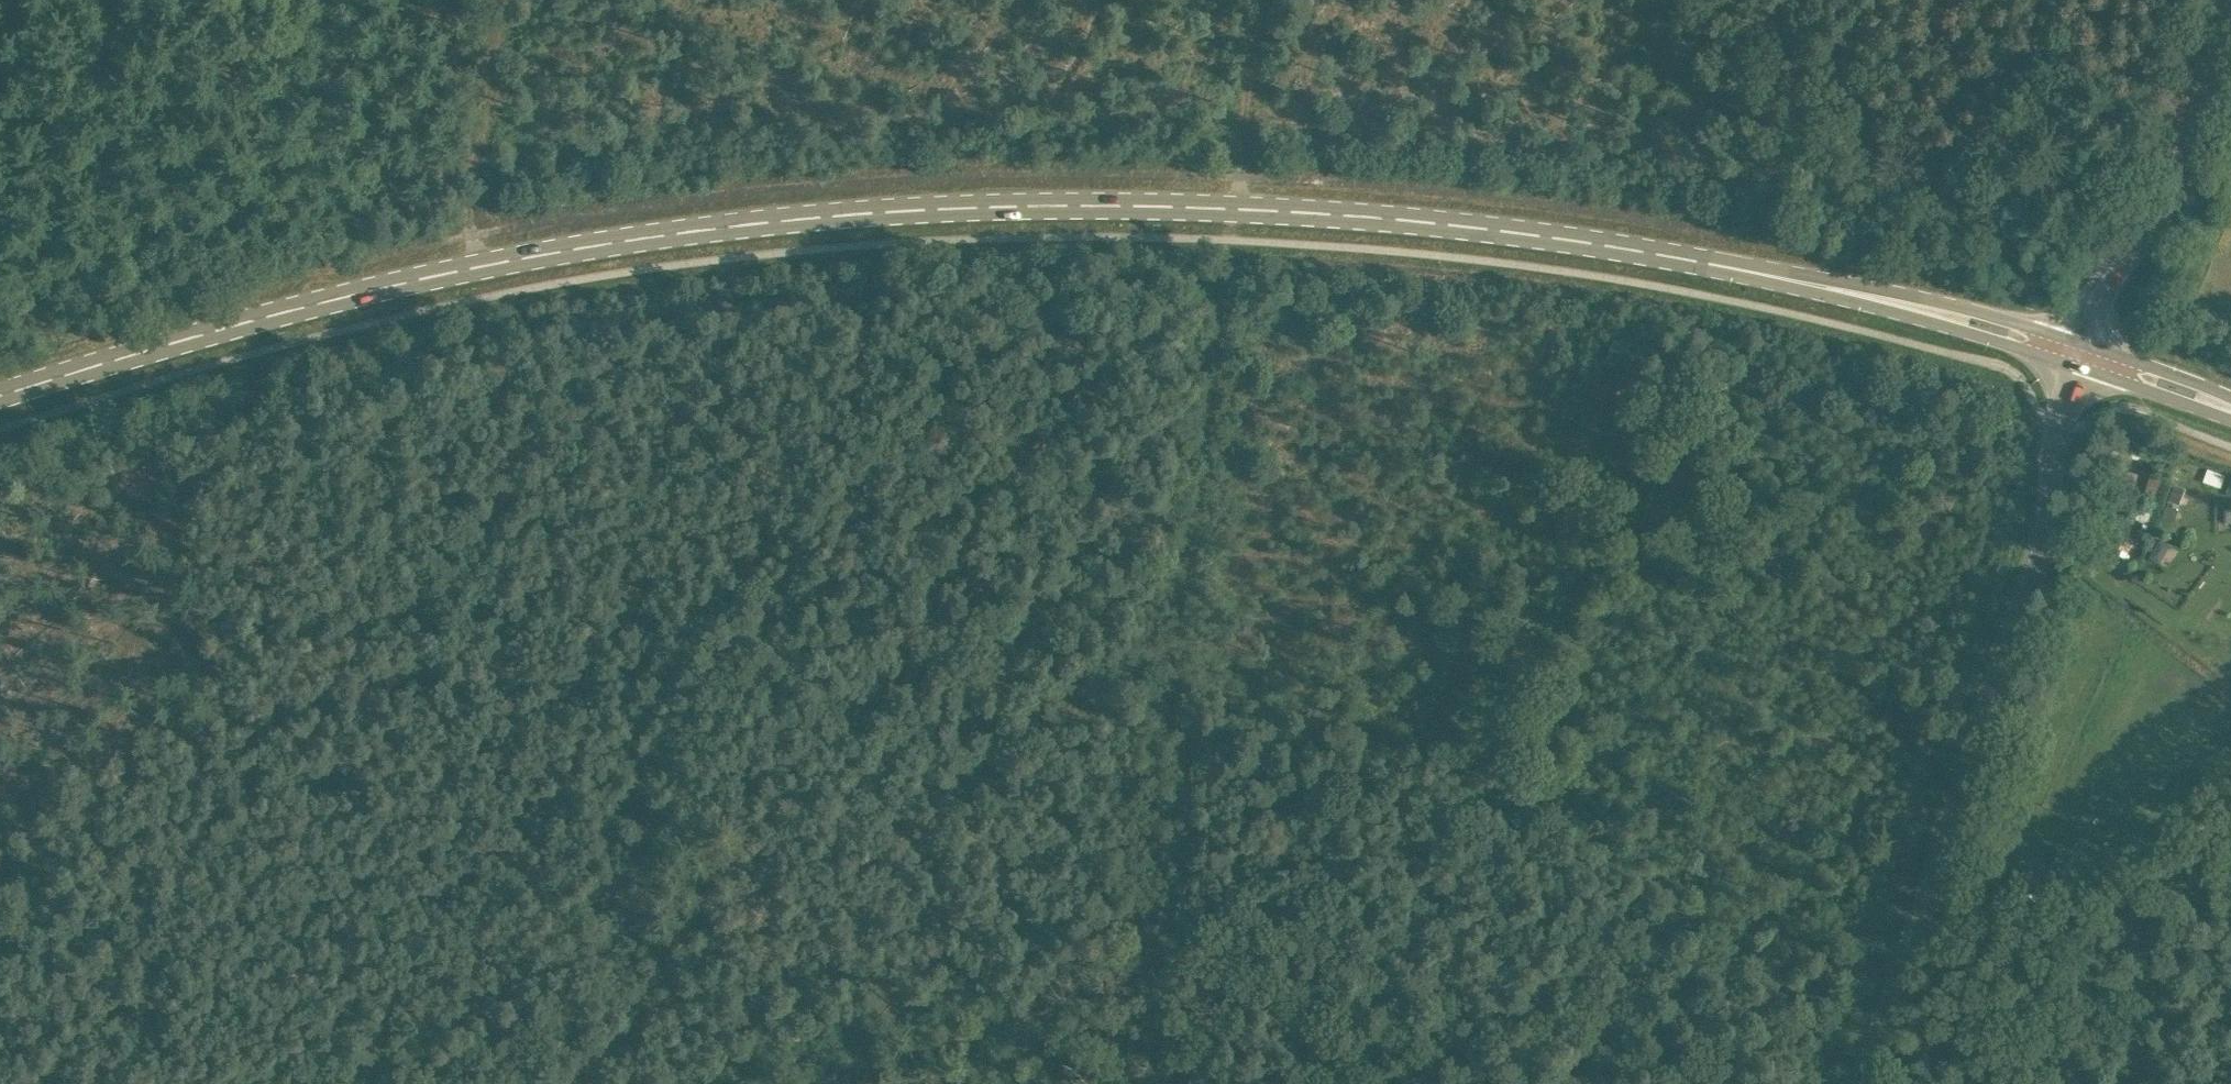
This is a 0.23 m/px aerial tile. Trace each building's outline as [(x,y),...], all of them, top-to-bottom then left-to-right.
[(2176,483),(2169,500),(2180,504),(2186,488),(2176,483)] [(2179,510),(2167,505),(2162,518),(2174,523),(2179,510)]
